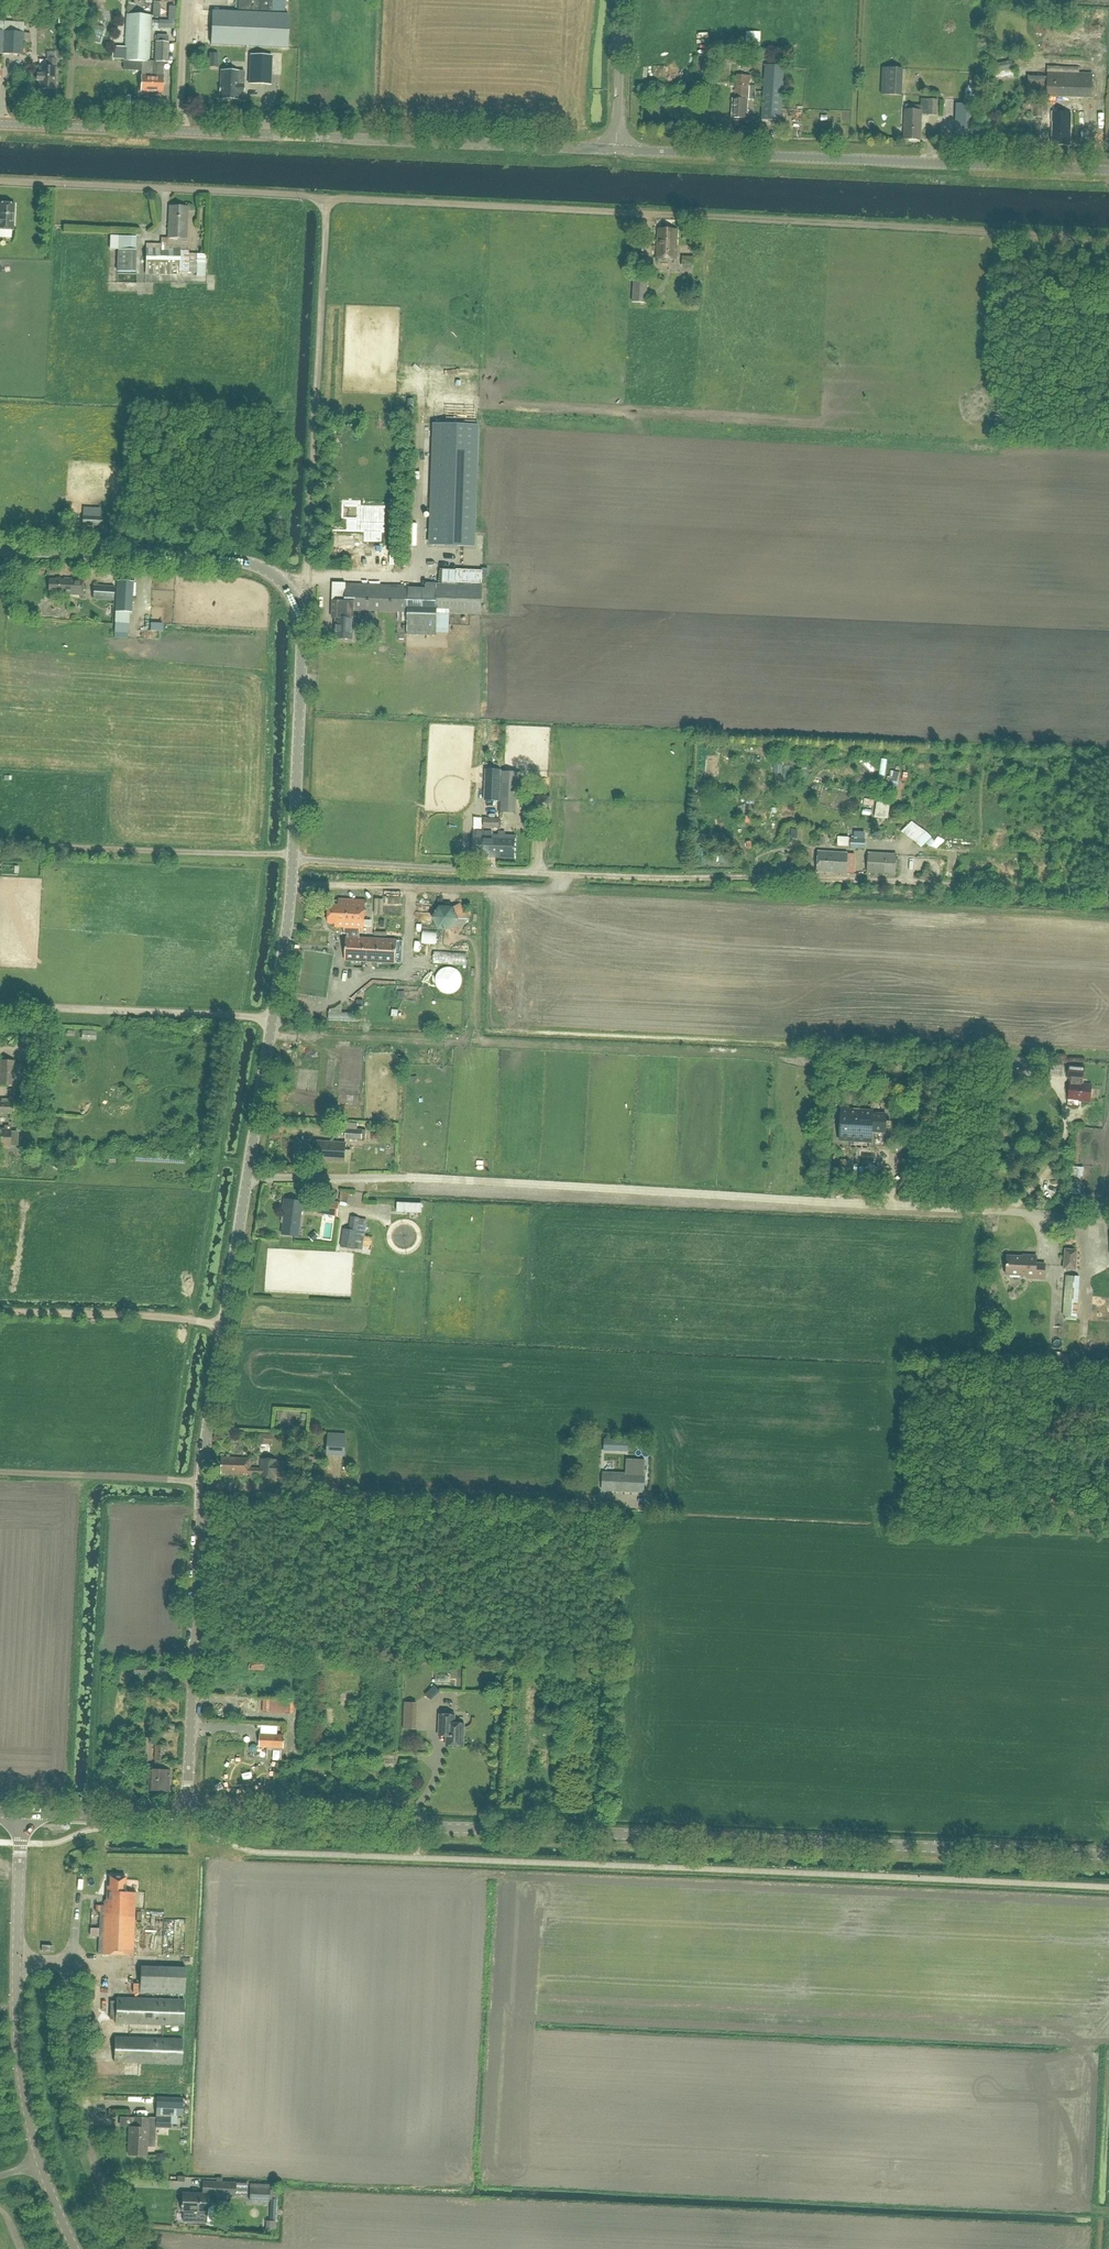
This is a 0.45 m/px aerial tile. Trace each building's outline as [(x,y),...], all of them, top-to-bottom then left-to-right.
[(237,13),(211,12),(210,45),(282,48),(287,48),(288,13),(284,13),(284,14),(271,14),(272,0),(238,0),(237,13)] [(152,69),(152,62),(149,62),(151,16),(126,15),(124,61),(142,62),(141,76),(140,93),(152,93),(152,69)] [(3,32),(2,54),(22,55),(24,23),(0,22),(0,32),(3,32)] [(162,32),(162,31),(167,31),(167,22),(155,22),(155,32),(162,32)] [(155,62),(152,62),(152,69),(152,93),(162,94),(163,77),(162,77),(163,63),(167,63),(168,43),(155,43),(155,62)] [(250,55),(248,84),(270,85),(272,56),(250,55)] [(39,89),(55,90),(56,68),(55,68),(56,60),(48,59),(47,68),(40,68),(39,89)] [(1013,69),(1011,61),(991,65),(993,74),(991,74),(993,81),(1015,76),(1014,69),(1013,69)] [(783,67),(764,66),(763,88),(755,87),(755,86),(748,86),(748,87),(735,86),(734,99),(732,99),(731,118),(746,119),(747,99),(762,100),(761,120),(780,121),(783,67)] [(1079,68),(1047,67),(1046,96),(1092,97),(1092,74),(1079,74),(1079,68)] [(902,69),(882,68),(881,95),(901,95),(902,69)] [(243,85),(239,85),(239,72),(220,71),(219,100),(238,101),(239,95),(243,95),(243,85)] [(937,100),(920,99),(920,111),(904,111),(903,139),(920,140),(921,115),(937,115),(937,100)] [(1047,104),(1023,104),(1023,111),(1033,111),(1033,117),(1042,117),(1043,112),(1047,112),(1047,104)] [(1070,113),(1052,113),(1051,123),(1052,123),(1051,145),(1069,146),(1070,113)] [(14,205),(0,204),(0,230),(13,231),(14,205)] [(186,239),(187,207),(169,206),(168,238),(186,239)] [(675,260),(677,230),(657,229),(656,259),(675,260)] [(136,237),(118,237),(117,272),(135,272),(136,237)] [(187,273),(196,273),(196,275),(205,276),(205,254),(188,254),(188,251),(179,251),(179,249),(168,249),(168,245),(146,244),(145,275),(179,276),(179,275),(187,275),(187,273)] [(683,257),(682,268),(693,269),(694,258),(683,257)] [(646,303),(648,276),(632,275),(631,302),(646,303)] [(434,424),(430,545),(474,547),(478,426),(434,424)] [(365,532),(364,541),(381,542),(381,533),(384,533),(385,507),(361,506),(361,501),(343,500),(343,518),(347,518),(347,531),(365,532)] [(100,526),(101,517),(82,516),(82,525),(100,526)] [(82,595),(82,579),(64,578),(64,581),(48,580),(48,593),(82,595)] [(332,580),(333,594),(345,593),(345,580),(332,580)] [(132,613),(133,582),(116,581),(115,612),(132,613)] [(481,615),(482,586),(437,584),(436,608),(408,607),(409,589),(345,587),(345,602),(332,601),(332,618),(335,618),(335,639),(352,640),(353,611),(398,612),(397,621),(407,621),(407,635),(436,635),(436,624),(448,624),(449,614),(481,615)] [(113,601),(114,586),(93,585),(92,599),(113,601)] [(501,771),(485,770),(484,801),(500,801),(501,771)] [(517,773),(502,772),(501,813),(515,813),(517,773)] [(878,799),(874,818),(887,820),(891,801),(878,799)] [(542,814),(541,826),(549,826),(549,814),(542,814)] [(497,858),(498,836),(499,819),(483,819),(483,828),(492,828),(492,832),(473,832),(472,857),(497,858)] [(923,846),(932,835),(915,822),(906,833),(923,846)] [(838,835),(837,844),(849,844),(849,835),(838,835)] [(515,837),(498,836),(497,858),(514,859),(515,837)] [(850,848),(864,849),(864,840),(851,839),(850,848)] [(846,874),(847,853),(818,852),(816,872),(846,874)] [(848,852),(847,872),(855,872),(856,852),(848,852)] [(868,854),(866,872),(895,874),(896,855),(868,854)] [(363,931),(365,901),(339,900),(338,906),(329,906),(328,924),(335,924),(335,927),(344,928),(344,930),(344,931),(344,934),(348,935),(348,938),(346,938),(345,961),(395,964),(395,963),(402,964),(403,941),(396,941),(396,940),(359,938),(360,931),(363,931)] [(453,908),(440,907),(432,918),(438,929),(451,930),(458,919),(453,908)] [(417,976),(429,976),(429,963),(417,963),(417,976)] [(13,1086),(14,1061),(0,1060),(0,1085),(13,1086)] [(1069,1065),(1067,1078),(1070,1078),(1068,1100),(1090,1102),(1091,1085),(1081,1084),(1081,1079),(1083,1079),(1084,1066),(1069,1065)] [(1013,1067),(1013,1083),(1024,1083),(1024,1067),(1013,1067)] [(12,1103),(0,1102),(0,1114),(12,1114),(12,1103)] [(885,1132),(886,1115),(872,1114),(872,1111),(841,1110),(840,1141),(871,1142),(871,1132),(885,1132)] [(1106,1118),(1091,1119),(1092,1131),(1106,1130),(1106,1118)] [(357,1129),(346,1129),(345,1139),(361,1140),(362,1130),(357,1129)] [(10,1132),(10,1130),(0,1130),(0,1147),(10,1147),(10,1145),(17,1145),(18,1132),(10,1132)] [(345,1143),(318,1141),(316,1160),(344,1162),(345,1143)] [(285,1206),(285,1208),(283,1208),(282,1214),(284,1215),(282,1235),(299,1237),(303,1202),(284,1199),(283,1206),(285,1206)] [(317,1200),(316,1212),(337,1214),(339,1203),(317,1200)] [(422,1204),(398,1203),(397,1212),(422,1213),(422,1204)] [(341,1246),(355,1248),(363,1249),(364,1238),(356,1237),(359,1218),(351,1217),(349,1229),(344,1228),(341,1246)] [(377,1239),(380,1223),(370,1221),(367,1237),(377,1239)] [(1063,1269),(1074,1270),(1076,1250),(1064,1249),(1063,1269)] [(1042,1279),(1043,1264),(1035,1263),(1035,1256),(1026,1255),(1026,1257),(1005,1255),(1004,1274),(1025,1276),(1025,1278),(1042,1279)] [(1065,1276),(1062,1315),(1076,1316),(1079,1276),(1065,1276)] [(343,1451),(344,1439),(344,1430),(329,1429),(328,1439),(328,1451),(343,1451)] [(272,1478),(272,1474),(278,1474),(287,1475),(287,1463),(279,1463),(273,1462),(261,1462),(261,1468),(251,1468),(252,1458),(222,1457),(221,1474),(260,1475),(260,1478),(272,1478)] [(627,1460),(626,1473),(604,1472),(603,1490),(618,1491),(618,1488),(622,1488),(622,1491),(643,1491),(644,1460),(627,1460)] [(265,1670),(265,1659),(249,1659),(249,1670),(265,1670)] [(135,1675),(141,1675),(149,1675),(149,1666),(135,1665),(135,1675)] [(156,1678),(167,1678),(167,1667),(156,1667),(156,1678)] [(434,1685),(425,1694),(431,1700),(441,1691),(434,1685)] [(463,1745),(464,1723),(454,1723),(454,1714),(439,1714),(438,1735),(446,1735),(445,1744),(463,1745)] [(260,1733),(259,1747),(283,1748),(284,1734),(260,1733)] [(141,1737),(141,1760),(152,1760),(153,1737),(141,1737)] [(164,1761),(165,1761),(166,1745),(156,1745),(155,1769),(149,1769),(149,1790),(170,1791),(171,1764),(164,1763),(164,1761)] [(96,1905),(95,1911),(100,1911),(98,1954),(133,1955),(135,1892),(125,1892),(125,1877),(110,1876),(109,1887),(107,1886),(107,1900),(104,1900),(104,1905),(96,1905)] [(176,1959),(188,1958),(187,1921),(175,1921),(176,1959)] [(157,1936),(165,1936),(164,1925),(157,1925),(157,1936)] [(139,1992),(184,1994),(185,1968),(140,1966),(139,1992)] [(115,2027),(183,2029),(184,2000),(116,1997),(115,2027)] [(181,2065),(182,2036),(115,2034),(114,2062),(181,2065)] [(155,2127),(170,2128),(170,2117),(156,2116),(155,2127)] [(150,2118),(135,2117),(134,2127),(129,2127),(128,2155),(146,2156),(147,2138),(149,2138),(150,2118)] [(207,2211),(208,2195),(235,2196),(236,2184),(203,2182),(203,2195),(182,2194),(182,2210),(183,2210),(183,2221),(193,2222),(193,2211),(207,2211)] [(249,2202),(268,2202),(270,2203),(270,2205),(276,2205),(277,2190),(249,2189),(249,2202)] [(275,2232),(275,2210),(270,2210),(269,2221),(265,2221),(265,2232),(275,2232)] [(230,2224),(211,2215),(207,2223),(226,2232),(230,2224)]
